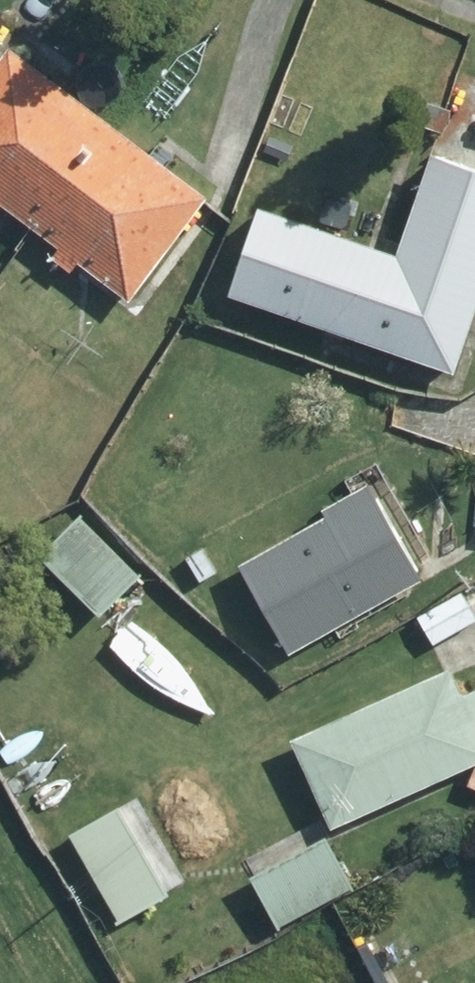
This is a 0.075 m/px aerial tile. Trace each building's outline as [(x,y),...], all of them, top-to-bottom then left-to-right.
[(111,115),(20,46),(0,72),(0,192),(35,219),(111,115)] [(447,142),(474,152),(474,108),(461,103),(447,142)] [(111,115),(35,219),(69,245),(61,255),(77,267),(86,255),(137,296),(215,196),(111,115)] [(261,210),(235,289),(463,366),(474,331),(474,168),(440,156),(404,258),(261,210)] [(334,519),(248,566),(291,649),(425,577),(374,484),(328,509),(334,519)] [(91,510),(46,549),(113,627),(158,588),(91,510)] [(204,546),(188,556),(202,579),(218,569),(204,546)] [(474,625),(474,599),(469,586),(420,608),(436,643),(474,625)] [(463,671),(307,742),(346,827),(474,767),(474,694),(463,671)] [(130,803),(78,832),(129,921),(180,892),(130,803)] [(261,882),(284,922),(359,881),(336,839),(261,882)]
